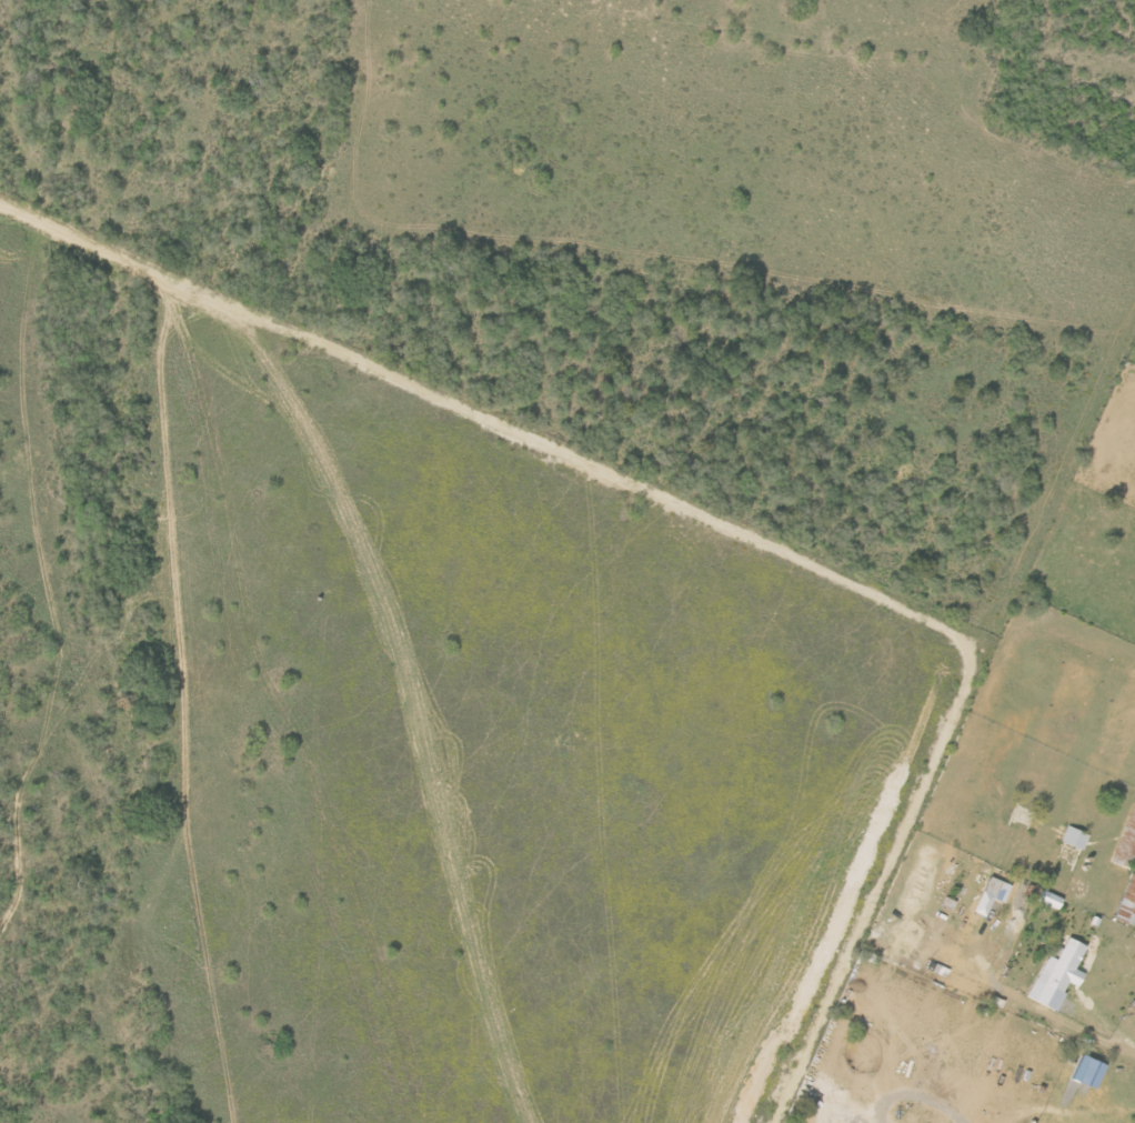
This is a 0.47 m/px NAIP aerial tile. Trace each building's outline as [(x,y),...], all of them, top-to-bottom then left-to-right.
[(1134,854),(1134,805),(1130,803),(1108,862),(1129,870),(1134,854)] [(1080,850),(1086,835),(1063,827),(1058,842),(1080,850)] [(1134,920),(1134,877),(1123,873),(1110,919),(1133,926),(1134,920)] [(970,912),(982,917),(989,899),(1000,903),(1007,885),(985,876),(970,912)] [(1032,900),(1053,910),(1058,899),(1037,889),(1032,900)] [(1082,947),(1063,938),(1053,960),(1044,956),(1033,980),(1040,983),(1031,1002),(1052,1012),(1065,983),(1073,987),(1079,973),(1072,970),(1082,947)] [(1088,1059),(1075,1056),(1067,1081),(1081,1085),(1088,1059)]
